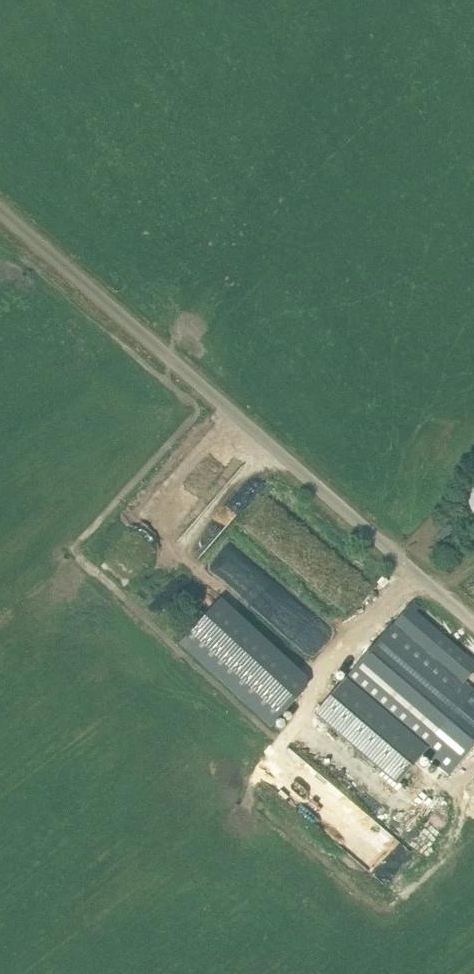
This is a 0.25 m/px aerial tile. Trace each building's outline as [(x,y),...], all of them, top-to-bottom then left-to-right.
[(187,635),(179,643),(271,728),(313,683),(221,598),(187,635)] [(473,670),(473,662),(409,606),(292,743),(452,878),(473,852),(473,707),(468,701),(473,694),(473,693),(462,684),(473,670)]
